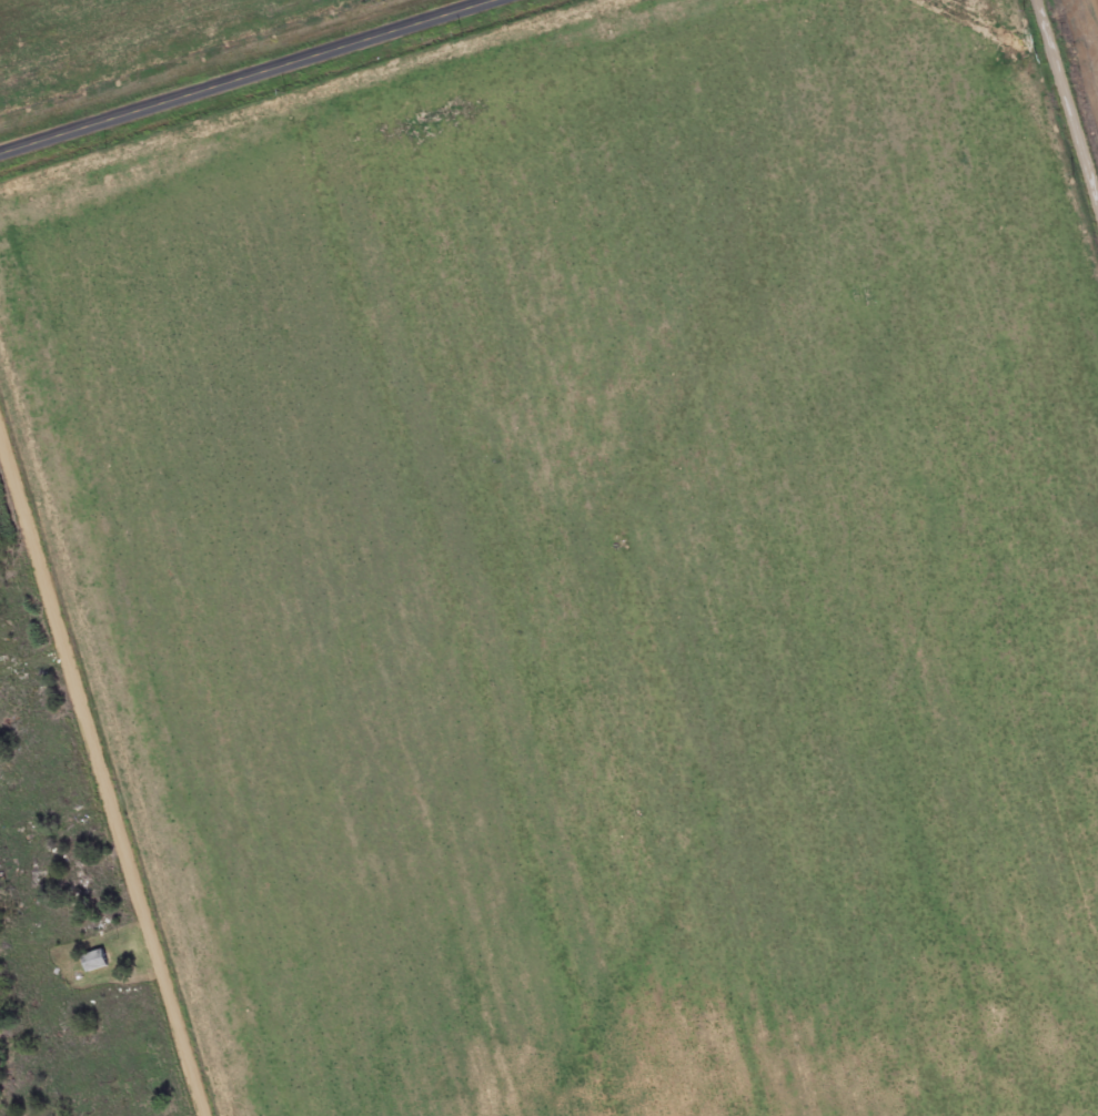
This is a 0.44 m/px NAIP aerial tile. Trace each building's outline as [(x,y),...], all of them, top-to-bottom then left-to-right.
[(110,968),(105,951),(81,958),(87,976),(110,968)]
